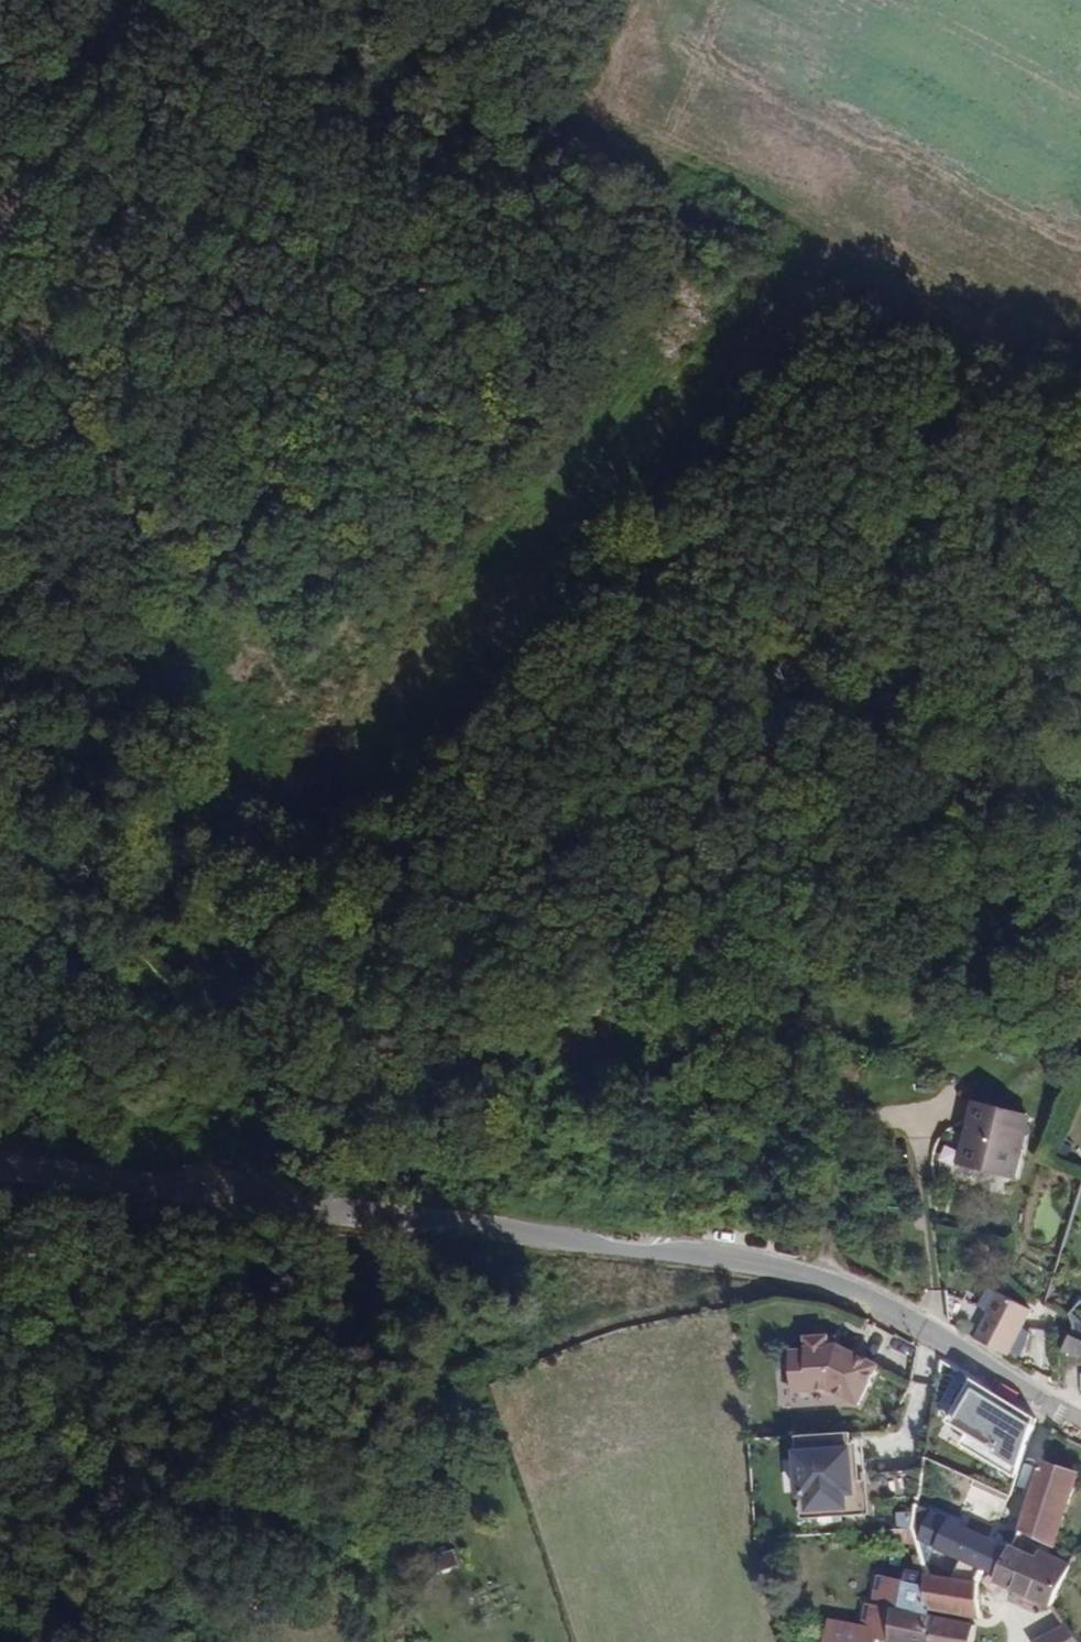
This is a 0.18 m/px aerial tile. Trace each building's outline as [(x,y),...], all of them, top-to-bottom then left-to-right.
[(972,1104),(966,1130),(958,1163),(1013,1177),(1020,1149),(1027,1117),(972,1104)] [(977,1303),(988,1312),(998,1293),(986,1286),(977,1303)] [(988,1312),(975,1340),(1007,1355),(1030,1309),(998,1293),(988,1312)] [(828,1388),(857,1403),(877,1364),(837,1343),(828,1344),(828,1334),(806,1335),(806,1348),(790,1349),(793,1390),(828,1388)] [(1080,1359),(1080,1343),(1071,1337),(1063,1351),(1080,1360),(1080,1359)] [(867,1500),(862,1433),(797,1437),(801,1498),(809,1497),(810,1519),(868,1516),(867,1500)] [(1077,1474),(1040,1462),(1017,1529),(1053,1545),(1077,1474)] [(919,1496),(867,1500),(868,1516),(869,1531),(915,1529),(916,1513),(917,1505),(919,1496)] [(1011,1547),(917,1505),(916,1513),(915,1529),(926,1574),(928,1609),(977,1617),(980,1617),(979,1580),(984,1570),(998,1577),(996,1580),(1018,1591),(1048,1606),(1051,1607),(1072,1565),(1070,1564),(1062,1560),(1062,1561),(1042,1551),(1037,1559),(1011,1547)] [(1016,1535),(1011,1547),(1037,1559),(1042,1551),(1043,1548),(1016,1535)] [(926,1574),(909,1571),(908,1579),(880,1574),(874,1606),(867,1604),(863,1629),(833,1623),(830,1641),(881,1641),(882,1641),(929,1641),(928,1616),(928,1609),(926,1574)] [(1044,1614),(1048,1606),(1018,1591),(1013,1604),(1028,1611),(1029,1608),(1044,1614)] [(929,1641),(973,1641),(973,1639),(975,1626),(928,1616),(929,1641)] [(1064,1623),(1036,1641),(1079,1641),(1064,1623)]
